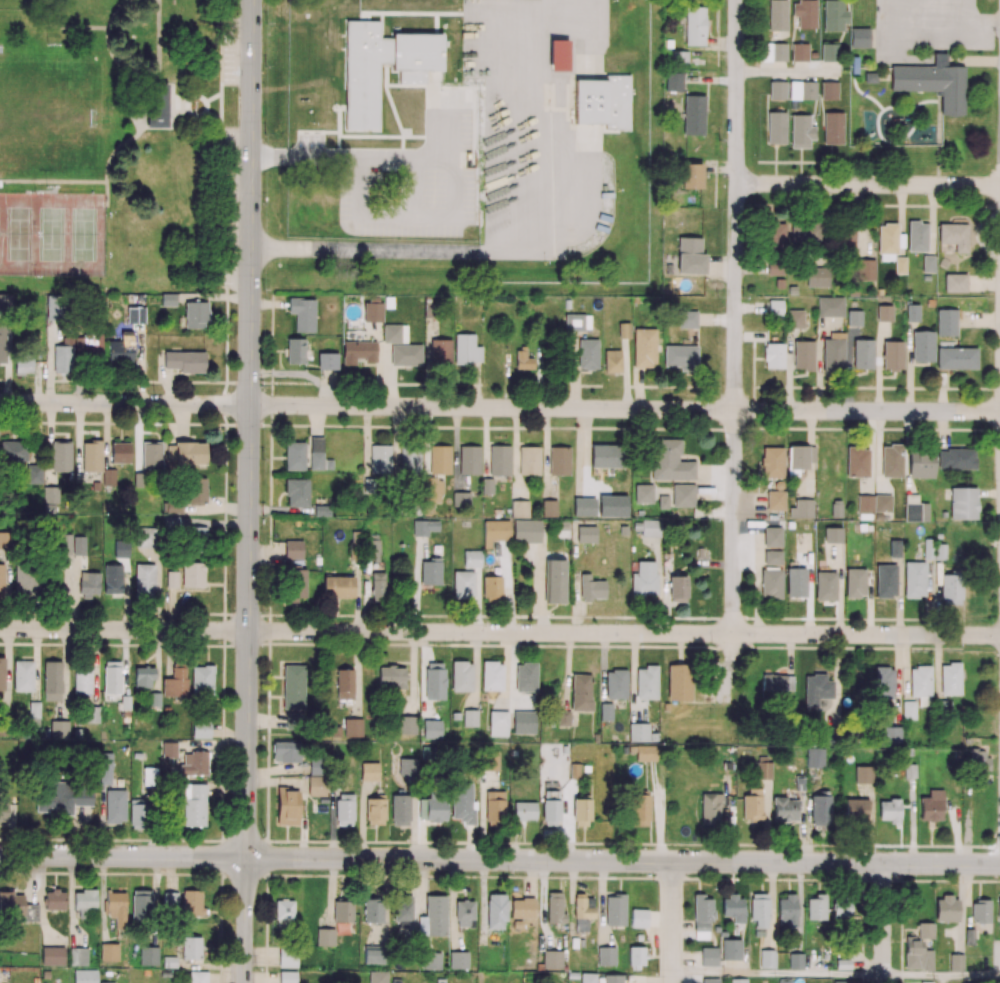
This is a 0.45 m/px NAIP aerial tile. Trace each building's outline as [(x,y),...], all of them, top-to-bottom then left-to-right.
[(167,82),(168,128),(147,128),(146,82),(167,82)] [(781,527),(763,527),(763,546),(781,546),(781,527)] [(900,539),(889,539),(889,557),(900,557),(900,539)] [(781,550),(763,550),(763,563),(781,563),(781,550)] [(919,595),(919,597),(904,597),(904,561),(926,561),(925,595),(919,595)] [(891,594),(891,597),(876,597),(876,564),(896,564),(896,595),(891,594)] [(806,567),(786,567),(786,596),(806,596),(806,567)] [(860,594),(865,594),(865,568),(846,568),(845,597),(860,597),(860,594)] [(836,571),(816,571),(816,599),(836,600),(836,571)] [(33,660),(14,660),(13,690),(33,691),(33,660)] [(467,663),(467,660),(452,660),(452,690),(472,690),(473,663),(467,663)] [(497,663),(497,661),(483,660),(482,689),(503,690),(503,663),(497,663)] [(522,664),(515,664),(515,691),(536,691),(537,662),(522,662),(522,664)] [(304,664),(283,664),(283,708),(304,708),(304,664)] [(612,671),(612,669),(626,669),(626,698),(605,698),(605,671),(612,671)] [(159,692),(150,692),(149,706),(159,706),(159,692)] [(612,703),(600,703),(600,720),(612,720),(612,703)] [(477,709),(463,709),(462,725),(477,726),(477,709)] [(570,711),(557,710),(557,725),(569,725),(570,711)] [(398,715),(398,733),(416,733),(416,716),(398,715)] [(344,718),(344,736),(361,736),(361,718),(344,718)] [(68,720),(50,720),(50,736),(68,736),(68,720)] [(648,723),(629,723),(629,741),(648,741),(648,723)] [(340,726),(331,726),(331,736),(340,735),(340,726)] [(82,728),(73,728),(74,736),(82,736),(82,728)] [(657,732),(649,733),(650,740),(658,740),(657,732)] [(176,741),(162,741),(162,756),(177,756),(176,741)] [(379,762),(361,762),(361,780),(378,780),(379,762)] [(973,928),(965,928),(965,944),(973,944),(973,928)] [(949,953),(949,970),(962,970),(962,954),(949,953)]
